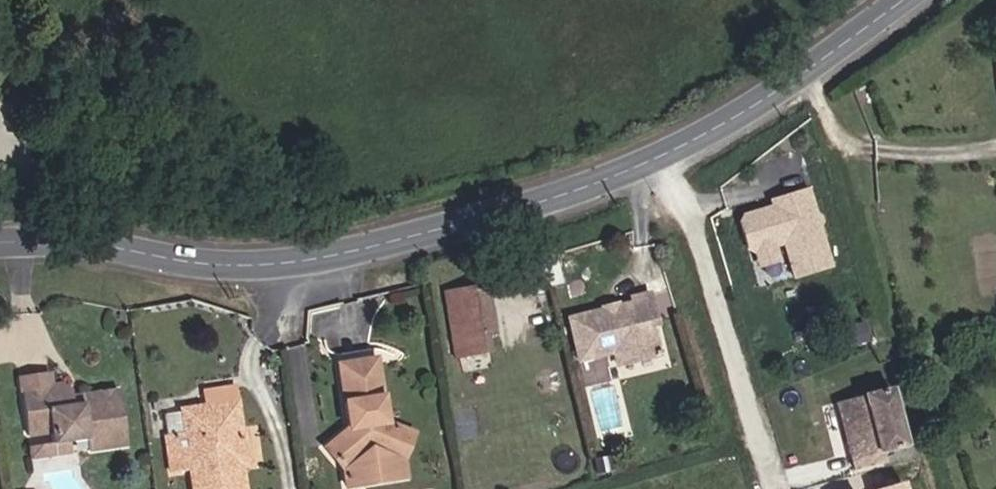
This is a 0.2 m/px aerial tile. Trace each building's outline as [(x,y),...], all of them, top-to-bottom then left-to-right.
[(815,215),(807,190),(770,201),(772,207),(773,212),(766,214),(760,211),(742,216),(739,222),(747,249),(753,253),(754,252),(773,247),(783,245),(793,278),(830,267),(818,227),(820,222),(819,218),(815,215)] [(777,262),(773,247),(754,252),(759,266),(777,262)] [(494,337),(486,286),(442,293),(454,359),(488,353),(486,338),(494,337)] [(655,324),(647,294),(631,299),(632,303),(616,307),(615,308),(616,312),(604,315),(603,310),(602,311),(568,319),(578,361),(613,353),(620,351),(624,364),(657,356),(650,326),(655,324)] [(604,315),(616,312),(615,308),(616,307),(615,305),(601,309),(602,311),(603,310),(604,315)] [(369,360),(367,350),(340,355),(342,365),(369,360)] [(624,364),(620,351),(613,353),(616,365),(624,364)] [(380,397),(374,359),(369,360),(342,365),(337,366),(347,429),(324,448),(343,471),(401,461),(412,434),(384,423),(384,422),(376,423),(373,399),(380,397)] [(124,446),(117,391),(93,394),(94,402),(72,405),(71,397),(70,393),(60,385),(50,387),(48,372),(18,377),(26,436),(50,433),(51,444),(68,442),(85,440),(87,451),(124,446)] [(233,387),(202,392),(204,406),(180,410),(184,434),(165,437),(170,471),(190,469),(193,488),(238,488),(235,468),(241,467),(245,466),(233,387)] [(890,389),(835,403),(845,448),(851,446),(857,468),(851,469),(855,488),(887,488),(878,452),(903,446),(890,389)] [(94,402),(93,394),(71,397),(72,405),(94,402)] [(384,422),(380,397),(373,399),(376,423),(384,422)] [(69,454),(68,442),(51,444),(28,447),(30,460),(69,454)] [(404,478),(401,461),(343,471),(345,487),(404,478)] [(241,467),(235,468),(238,488),(244,488),(241,467)]
